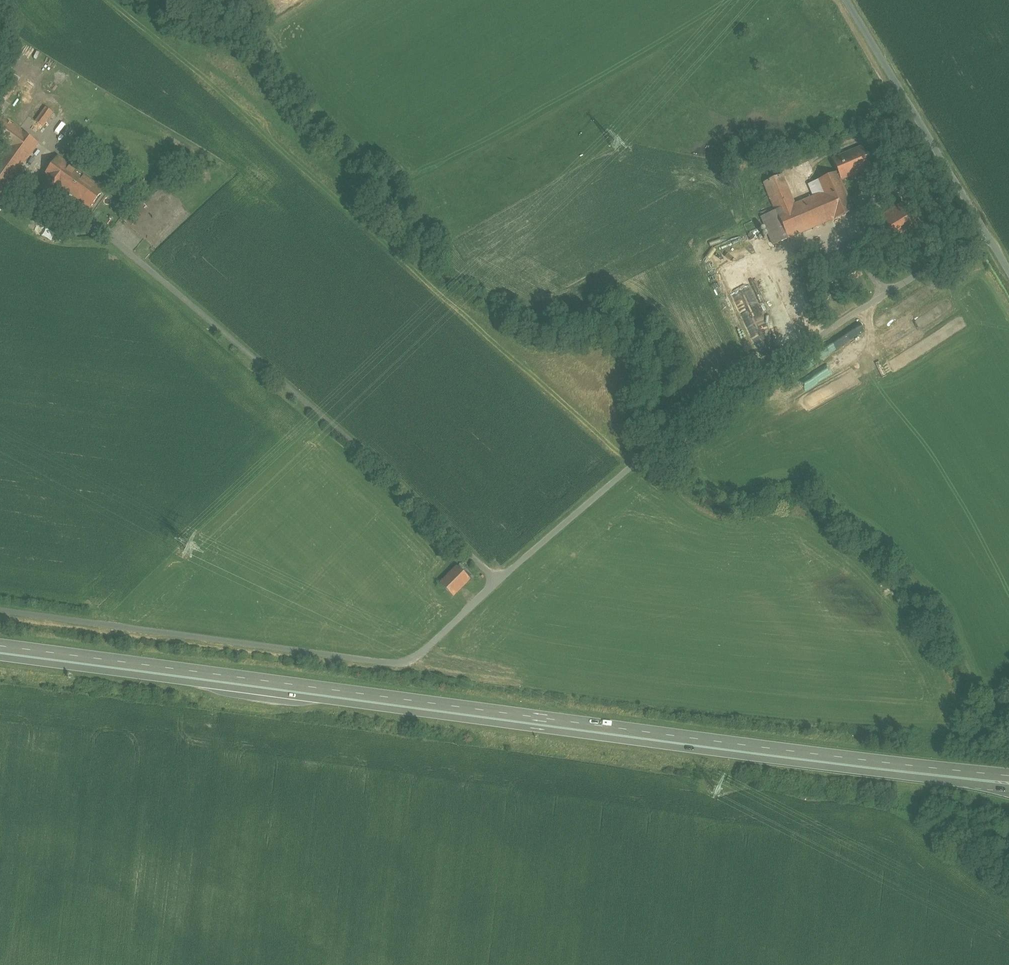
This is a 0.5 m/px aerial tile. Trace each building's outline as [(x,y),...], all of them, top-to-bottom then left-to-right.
[(0,94),(0,96),(6,100),(16,86),(9,81),(0,94)] [(46,107),(36,121),(43,126),(53,113),(46,107)] [(0,116),(0,140),(10,148),(0,162),(0,196),(38,143),(0,116)] [(81,138),(73,148),(80,153),(87,143),(81,138)] [(862,147),(832,159),(838,173),(840,180),(856,173),(856,174),(871,169),(862,147)] [(77,172),(58,157),(27,199),(47,213),(64,190),(77,172)] [(103,190),(77,172),(64,190),(82,203),(81,203),(82,204),(82,203),(90,209),(103,190)] [(838,173),(809,185),(814,196),(794,205),(782,175),(764,183),(775,211),(761,217),(773,245),(854,211),(840,180),(838,173)] [(904,203),(867,225),(883,251),(919,229),(904,203)] [(442,581),(457,596),(474,578),(460,564),(442,581)]
